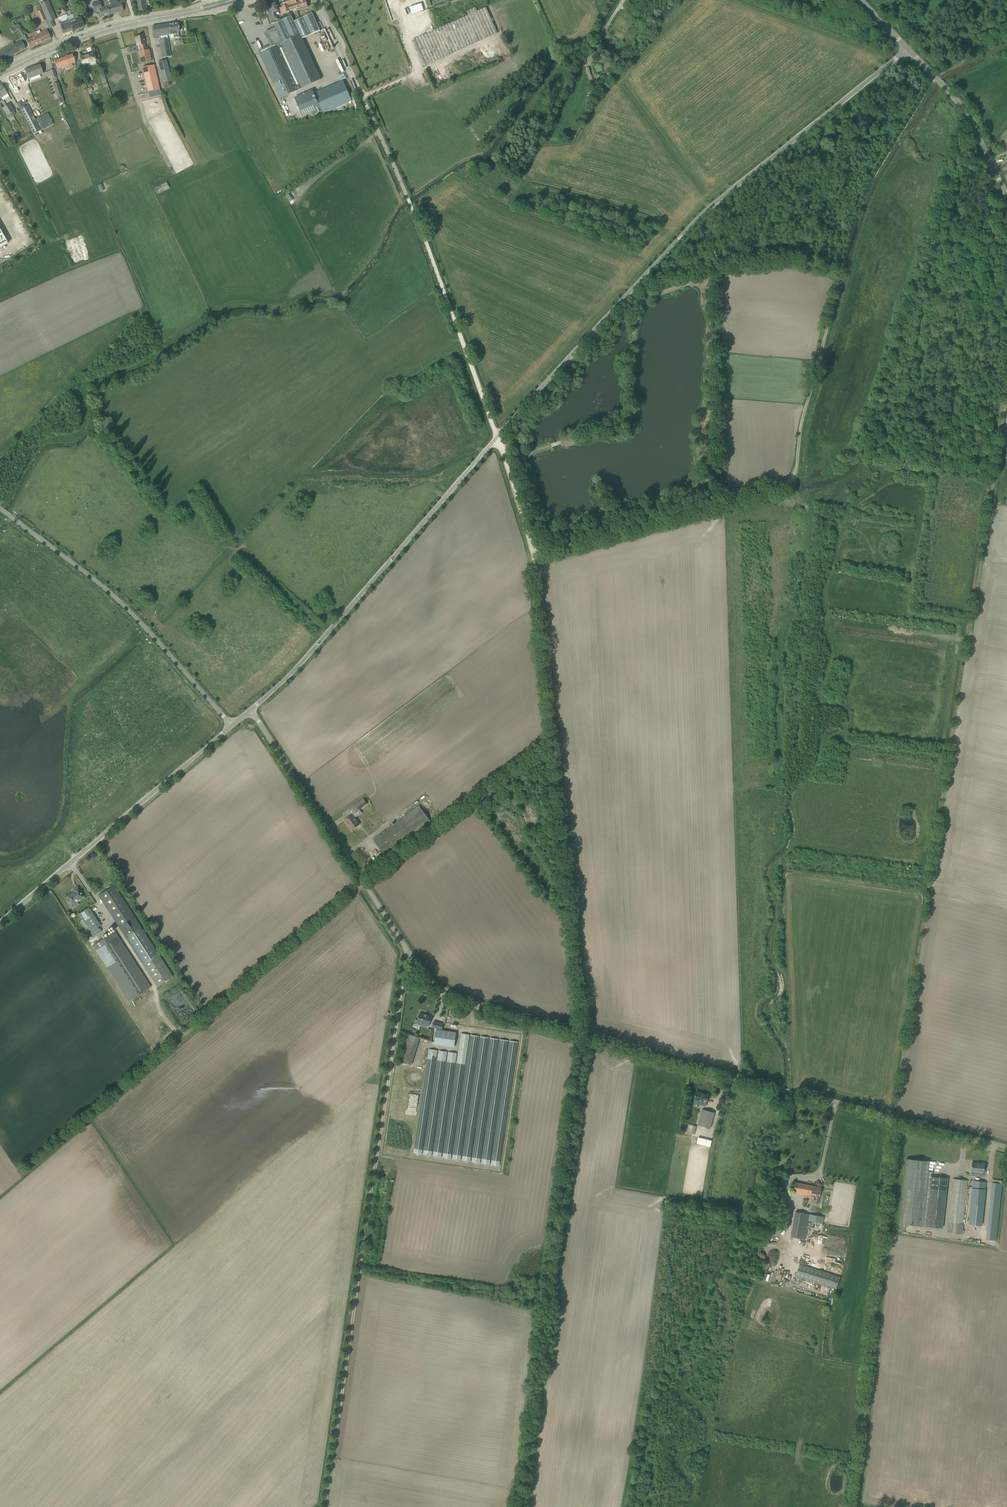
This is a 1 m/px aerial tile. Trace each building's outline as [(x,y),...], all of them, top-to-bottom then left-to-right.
[(53,21),(56,19),(48,0),(39,4),(50,29),(55,26),(53,21)] [(105,6),(101,8),(99,1),(92,4),(94,11),(99,10),(101,17),(123,11),(122,5),(125,4),(124,1),(118,3),(117,0),(103,0),(105,6)] [(146,5),(149,5),(148,0),(147,0),(146,0),(134,0),(134,3),(135,2),(137,12),(147,10),(146,5)] [(285,0),(287,6),(280,8),(281,14),(296,9),(297,11),(308,8),(306,0),(305,0),(285,0)] [(273,3),(273,4),(270,5),(271,8),(267,10),(271,24),(278,21),(275,12),(279,11),(278,9),(279,9),(278,5),(277,6),(276,3),(275,3),(275,2),(273,3)] [(403,6),(407,16),(414,13),(411,4),(403,6)] [(35,7),(37,12),(42,22),(46,20),(39,5),(35,7)] [(390,9),(392,15),(399,13),(397,6),(390,9)] [(468,15),(413,40),(424,66),(497,33),(486,7),(477,11),(475,8),(466,12),(468,15)] [(67,17),(68,18),(59,21),(60,25),(63,34),(84,26),(80,17),(78,18),(77,13),(72,15),(67,17)] [(273,46),(259,53),(280,98),(321,79),(302,39),(320,30),(312,13),(294,21),(291,16),(276,23),(278,29),(271,32),(269,31),(266,32),(266,34),(267,37),(269,38),(273,46)] [(173,34),(173,38),(179,37),(178,32),(179,32),(178,23),(152,26),(154,37),(173,34)] [(17,30),(23,41),(27,39),(21,28),(20,28),(17,30)] [(40,33),(39,30),(32,33),(33,37),(26,40),(30,48),(51,39),(47,30),(40,33)] [(138,52),(141,64),(151,61),(148,49),(146,50),(144,39),(143,40),(142,36),(135,37),(137,46),(139,45),(140,51),(138,52)] [(159,40),(161,58),(171,56),(168,39),(159,40)] [(2,60),(25,48),(21,41),(10,46),(10,44),(7,46),(8,47),(0,51),(0,56),(2,60)] [(93,52),(80,57),(81,61),(83,65),(84,69),(91,67),(89,63),(96,61),(95,57),(93,52)] [(73,66),(72,64),(75,63),(72,54),(54,60),(57,69),(64,66),(65,69),(73,66)] [(157,62),(163,83),(171,80),(166,60),(157,62)] [(35,66),(24,70),(25,71),(26,74),(27,77),(28,79),(30,78),(38,75),(40,74),(43,73),(40,64),(35,66)] [(154,65),(142,67),(147,92),(148,92),(159,89),(154,65)] [(21,73),(9,80),(16,93),(19,91),(17,87),(26,82),(21,73)] [(352,101),(343,81),(314,93),(312,90),(295,97),(295,99),(302,116),(312,112),(313,115),(322,112),(322,110),(323,113),(352,101)] [(58,82),(53,84),(57,98),(58,98),(62,96),(58,82)] [(0,109),(0,110),(2,112),(5,117),(5,118),(7,116),(8,115),(11,113),(14,111),(9,103),(0,109)] [(28,105),(20,109),(33,134),(41,130),(28,105)] [(161,184),(154,188),(157,194),(164,191),(161,184)] [(363,799),(352,807),(355,812),(367,804),(363,799)] [(373,839),(385,855),(430,822),(418,806),(373,839)] [(344,820),(352,830),(360,824),(352,814),(344,820)] [(98,895),(157,986),(172,976),(114,885),(98,895)] [(68,901),(70,905),(84,896),(78,886),(73,890),(74,892),(67,896),(69,900),(68,901)] [(89,907),(79,914),(93,936),(100,932),(97,928),(101,926),(89,907)] [(151,987),(114,931),(92,945),(128,1001),(151,987)] [(417,1022),(429,1026),(431,1016),(419,1013),(417,1022)] [(444,1024),(437,1022),(434,1021),(432,1027),(442,1030),(444,1024)] [(434,1044),(454,1047),(456,1032),(436,1029),(434,1044)] [(401,1062),(411,1065),(419,1037),(409,1034),(401,1062)] [(703,1094),(697,1092),(696,1092),(696,1095),(695,1094),(693,1104),(705,1107),(708,1095),(703,1093),(703,1094)] [(698,1125),(710,1128),(714,1113),(702,1109),(698,1125)] [(926,1227),(932,1177),(932,1172),(927,1171),(928,1161),(906,1159),(900,1224),(926,1227)] [(971,1172),(983,1173),(984,1163),(980,1162),(980,1163),(972,1163),(971,1172)] [(932,1177),(926,1227),(942,1228),(947,1178),(932,1177)] [(952,1179),(947,1233),(962,1234),(967,1181),(952,1179)] [(968,1225),(982,1226),(986,1183),(972,1181),(968,1225)] [(809,1203),(818,1204),(821,1187),(795,1182),(793,1193),(810,1196),(809,1203)] [(985,1239),(996,1241),(1002,1184),(991,1183),(985,1239)] [(808,1221),(809,1214),(795,1212),(790,1237),(805,1240),(808,1221)] [(824,1217),(809,1214),(808,1221),(822,1224),(824,1217)] [(795,1276),(836,1289),(840,1277),(799,1264),(795,1276)] [(766,1280),(771,1282),(774,1274),(775,1275),(777,1269),(773,1268),(771,1274),(768,1273),(766,1280)]
